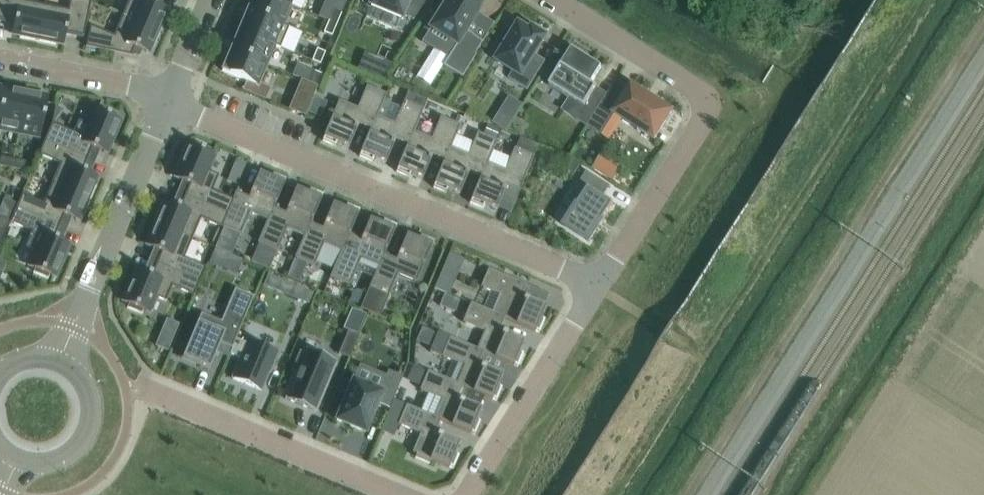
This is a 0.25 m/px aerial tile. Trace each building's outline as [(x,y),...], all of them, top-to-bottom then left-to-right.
[(44,5),(21,0),(0,0),(0,1),(0,19),(14,22),(12,32),(38,37),(44,5)] [(38,37),(64,42),(66,32),(84,36),(91,0),(69,0),(67,9),(44,5),(38,37)] [(122,15),(156,30),(166,8),(153,2),(154,0),(128,0),(122,15)] [(290,4),(280,0),(251,0),(247,10),(282,24),(290,4)] [(413,19),(425,0),(368,0),(371,1),(370,4),(401,17),(402,15),(413,19)] [(481,0),(446,0),(429,26),(455,43),(442,64),(461,76),(484,41),(465,29),(482,1),(481,0)] [(333,9),(328,20),(337,24),(341,12),(333,9)] [(288,27),(282,24),(247,10),(239,30),(273,44),(280,47),(288,27)] [(156,30),(122,15),(114,35),(90,25),(85,46),(131,55),(134,46),(147,52),(156,30)] [(337,24),(328,20),(323,32),(332,35),(337,24)] [(540,70),(529,63),(546,36),(532,27),(530,31),(519,24),(496,60),(513,71),(508,78),(527,90),(540,70)] [(265,64),(273,44),(239,30),(230,49),(265,64)] [(325,52),(317,48),(312,60),(320,64),(325,52)] [(549,84),(584,106),(576,119),(587,126),(601,103),(604,98),(594,92),(597,87),(591,83),(602,66),(572,48),(549,84)] [(265,64),(230,49),(222,70),(256,85),(265,64)] [(378,58),(371,75),(382,79),(392,64),(378,58)] [(315,71),(310,83),(317,86),(322,74),(315,71)] [(302,79),(290,108),(305,115),(312,98),(317,86),(310,83),(302,79)] [(359,123),(370,128),(372,128),(377,115),(386,94),(366,85),(357,107),(339,100),(323,137),(322,140),(335,146),(336,142),(348,147),(359,123)] [(655,138),(672,111),(631,85),(615,111),(614,112),(615,113),(655,138)] [(18,130),(26,91),(15,88),(15,91),(5,89),(0,115),(0,127),(18,130)] [(26,91),(18,130),(40,135),(48,98),(37,96),(38,93),(26,91)] [(409,144),(414,131),(424,109),(404,101),(395,123),(377,115),(372,128),(370,128),(360,152),(359,156),(372,161),(373,158),(385,163),(396,138),(407,143),(409,144)] [(601,103),(587,126),(601,135),(615,113),(614,112),(615,111),(601,103)] [(87,158),(92,147),(105,152),(119,119),(115,117),(117,113),(102,107),(100,111),(97,109),(88,129),(76,124),(72,135),(55,128),(50,126),(44,140),(87,158)] [(53,109),(50,126),(55,128),(61,112),(53,109)] [(497,112),(491,122),(505,130),(511,121),(497,112)] [(409,144),(407,143),(397,168),(396,171),(408,177),(410,173),(422,178),(432,154),(444,159),(446,159),(451,147),(461,125),(441,116),(431,138),(414,131),(409,144)] [(469,169),(481,174),(483,175),(488,162),(497,140),(478,132),(468,154),(451,147),(446,159),(444,159),(434,183),(433,187),(445,192),(447,189),(459,194),(469,169)] [(52,183),(86,197),(95,175),(82,170),(87,158),(44,140),(38,154),(60,163),(52,183)] [(232,198),(212,190),(217,178),(205,173),(213,154),(209,152),(211,148),(196,142),(194,146),(190,145),(177,178),(189,183),(184,195),(228,213),(234,199),(232,198)] [(483,175),(481,174),(470,199),(471,199),(469,202),(482,208),(484,204),(496,209),(506,185),(519,190),(534,156),(514,148),(505,170),(488,162),(483,175)] [(13,159),(0,156),(0,159),(0,166),(11,168),(13,159)] [(25,161),(13,159),(11,168),(23,170),(25,161)] [(564,225),(589,241),(614,203),(603,196),(610,186),(587,171),(569,198),(578,204),(564,225)] [(248,197),(235,191),(232,198),(234,199),(228,213),(222,226),(223,227),(237,233),(240,234),(250,212),(267,219),(272,207),(274,207),(284,183),(283,183),(285,179),(272,174),(271,177),(258,172),(248,197)] [(16,208),(59,226),(64,214),(77,219),(86,197),(52,183),(43,203),(22,194),(16,208)] [(295,188),(285,212),(274,207),(272,207),(267,219),(258,241),(277,249),(287,227),(304,234),(309,222),(311,223),(321,198),(320,198),(322,194),(309,189),(307,193),(295,188)] [(222,226),(228,213),(184,195),(180,206),(167,201),(158,223),(192,238),(200,218),(222,227),(222,226)] [(307,262),(314,265),(323,243),(341,250),(348,232),(350,233),(358,214),(357,214),(359,210),(346,205),(344,208),(332,203),(322,227),(311,223),(309,222),(304,234),(294,257),(295,257),(307,262)] [(48,278),(49,274),(53,276),(67,243),(54,237),(59,226),(16,208),(10,222),(32,231),(27,242),(39,247),(31,267),(34,268),(33,272),(48,278)] [(0,218),(0,245),(10,222),(0,218)] [(349,284),(360,258),(378,265),(383,253),(384,254),(395,229),(394,229),(396,225),(383,220),(381,224),(369,219),(361,237),(350,233),(348,232),(341,250),(330,276),(349,284)] [(184,257),(192,238),(158,223),(148,245),(161,251),(156,262),(199,280),(205,266),(184,257)] [(223,227),(214,248),(226,253),(228,254),(237,233),(223,227)] [(416,281),(431,245),(433,241),(420,235),(418,239),(406,234),(396,258),(384,254),(383,253),(378,265),(368,288),(360,308),(379,316),(397,274),(416,281)] [(213,248),(207,262),(220,268),(226,253),(214,248),(213,248)] [(143,310),(147,311),(155,292),(167,297),(172,285),(193,294),(199,280),(156,262),(151,274),(138,269),(125,302),(128,303),(127,307),(141,314),(143,310)] [(504,317),(504,318),(534,331),(534,330),(539,332),(544,319),(540,317),(545,306),(521,296),(526,284),(488,268),(480,286),(499,294),(492,311),(491,312),(504,317)] [(202,311),(183,355),(210,367),(221,341),(232,346),(236,336),(254,294),(235,286),(221,319),(202,311)] [(459,300),(444,293),(439,305),(454,311),(459,300)] [(518,350),(523,339),(499,330),(502,323),(504,318),(504,317),(491,312),(492,311),(471,302),(462,322),(484,331),(477,347),(477,348),(483,351),(482,352),(513,365),(513,364),(517,366),(523,352),(518,350)] [(167,319),(156,345),(167,350),(178,324),(167,319)] [(349,358),(358,336),(347,331),(338,353),(349,358)] [(429,351),(463,364),(456,381),(455,383),(465,386),(464,388),(491,399),(492,399),(496,400),(502,387),(498,385),(502,373),(478,363),(482,352),(483,351),(477,348),(477,347),(437,331),(429,351)] [(241,356),(232,376),(261,388),(271,364),(272,364),(279,350),(249,337),(247,341),(236,336),(232,346),(230,351),(241,356)] [(296,371),(285,398),(314,410),(335,360),(305,348),(303,353),(300,351),(292,369),(296,371)] [(413,366),(407,380),(421,386),(427,372),(413,366)] [(441,398),(434,416),(439,419),(439,420),(469,432),(470,432),(475,434),(480,421),(476,419),(480,407),(460,398),(464,388),(465,386),(455,383),(456,381),(427,370),(427,372),(421,386),(419,389),(441,398)] [(354,380),(337,420),(365,432),(378,403),(390,408),(403,377),(388,371),(380,391),(354,380)] [(420,432),(412,452),(453,468),(459,455),(454,453),(459,441),(435,431),(439,420),(439,419),(434,416),(428,413),(405,404),(398,423),(420,432)]
